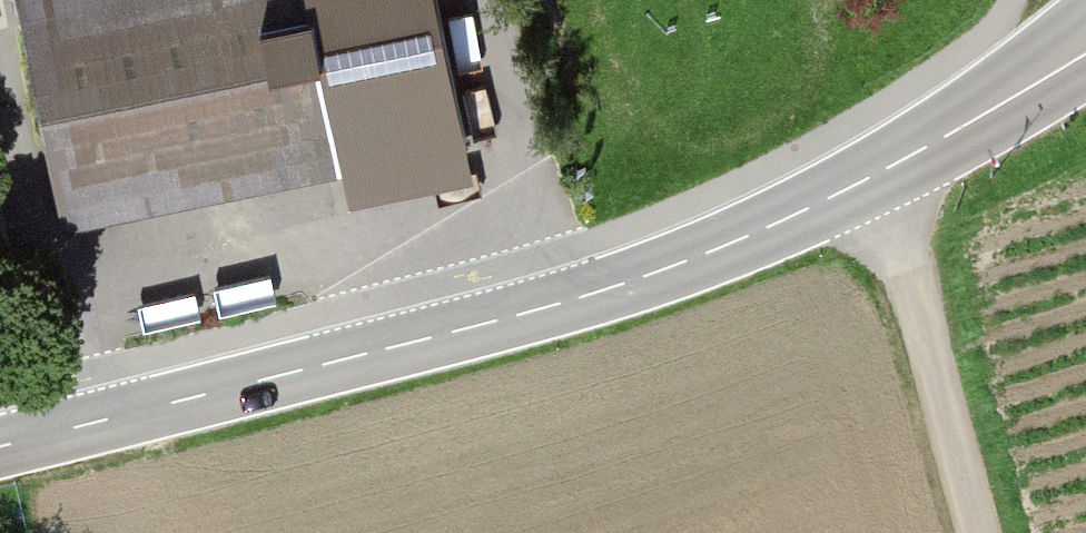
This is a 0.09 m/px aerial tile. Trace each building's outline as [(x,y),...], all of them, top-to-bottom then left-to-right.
[(472,143),(443,0),(14,0),(62,228),(472,143)]
